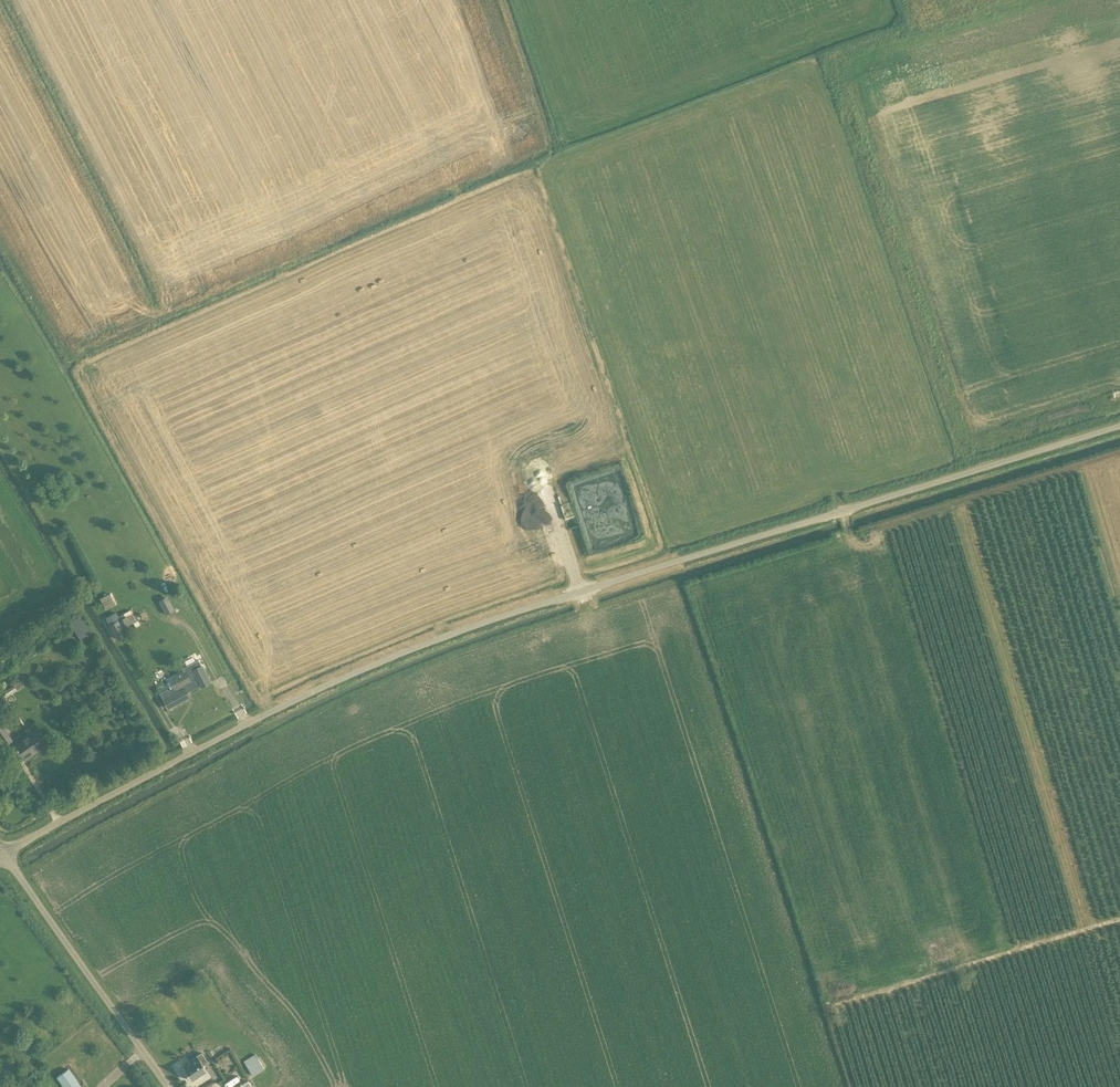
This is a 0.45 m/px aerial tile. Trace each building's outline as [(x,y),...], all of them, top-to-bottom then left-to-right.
[(105,609),(117,604),(112,591),(100,597),(105,609)] [(168,615),(174,611),(167,597),(160,601),(168,615)] [(115,611),(105,617),(110,624),(109,625),(118,641),(126,636),(122,628),(132,623),(127,615),(119,619),(115,611)] [(69,622),(71,625),(80,639),(82,642),(91,637),(89,633),(92,631),(82,614),(69,622)] [(185,691),(200,683),(201,686),(210,682),(198,660),(183,668),(185,672),(170,680),(175,688),(169,691),(168,688),(160,693),(168,708),(189,697),(185,691)] [(13,740),(3,725),(0,727),(0,740),(5,746),(13,740)] [(25,760),(49,744),(37,727),(32,731),(29,727),(25,729),(27,734),(14,743),(25,760)] [(990,925),(983,936),(988,939),(995,929),(990,925)] [(190,1063),(183,1067),(191,1080),(207,1070),(203,1065),(208,1062),(202,1052),(197,1055),(188,1060),(190,1063)] [(252,1056),(246,1060),(244,1061),(252,1075),(264,1068),(255,1054),(252,1056)] [(68,1069),(56,1077),(64,1086),(70,1086),(77,1082),(68,1069)]
